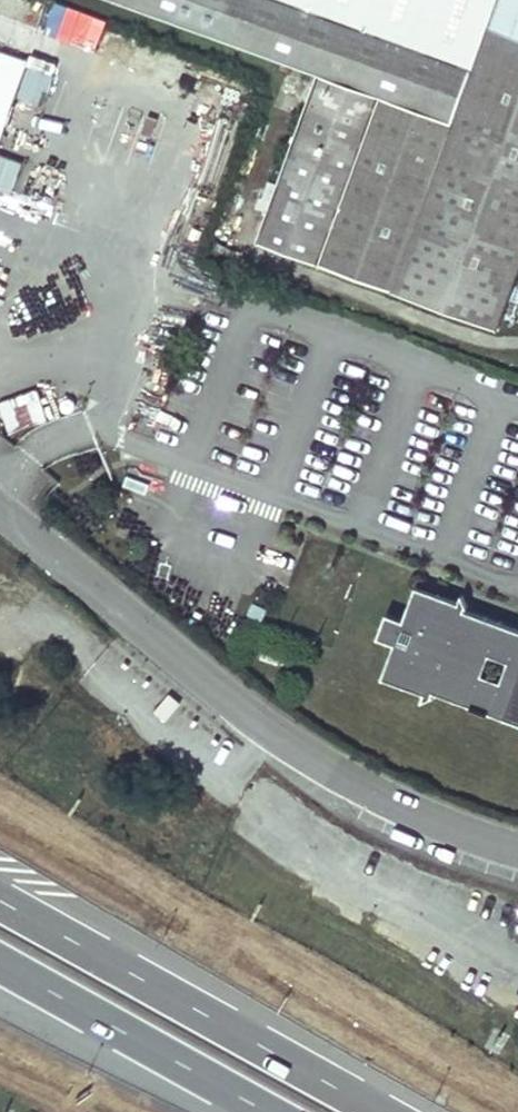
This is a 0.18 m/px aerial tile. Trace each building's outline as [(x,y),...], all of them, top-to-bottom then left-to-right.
[(496,328),(517,267),(517,0),(122,0),(316,72),(254,238),(496,328)] [(472,603),(473,599),(466,591),(463,599),(441,591),(438,598),(419,591),(422,584),(420,584),(408,615),(390,609),(380,634),(398,640),(386,676),(429,692),(426,700),(437,699),(438,695),(503,719),(517,725),(517,620),(472,603)]
